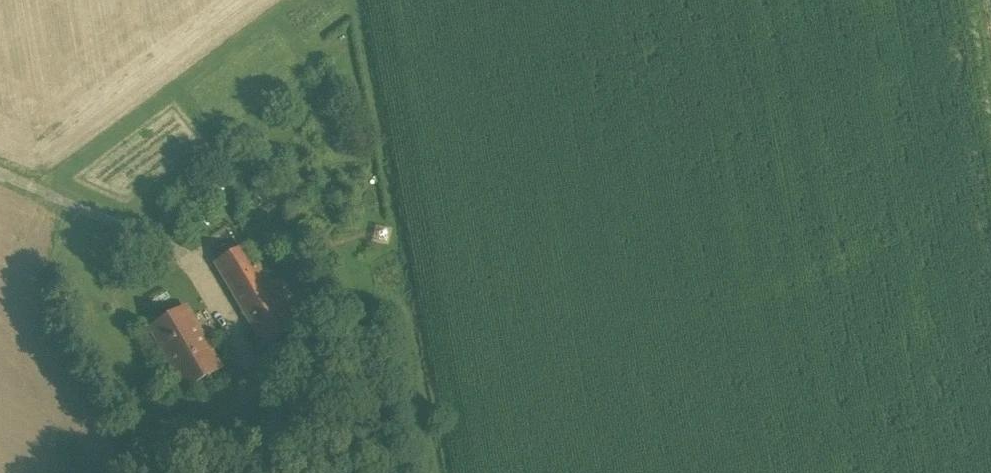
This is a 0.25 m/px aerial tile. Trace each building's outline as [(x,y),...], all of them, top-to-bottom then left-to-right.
[(257,249),(219,270),(277,372),(315,351),(257,249)] [(228,374),(192,308),(150,331),(186,397),(228,374)]
